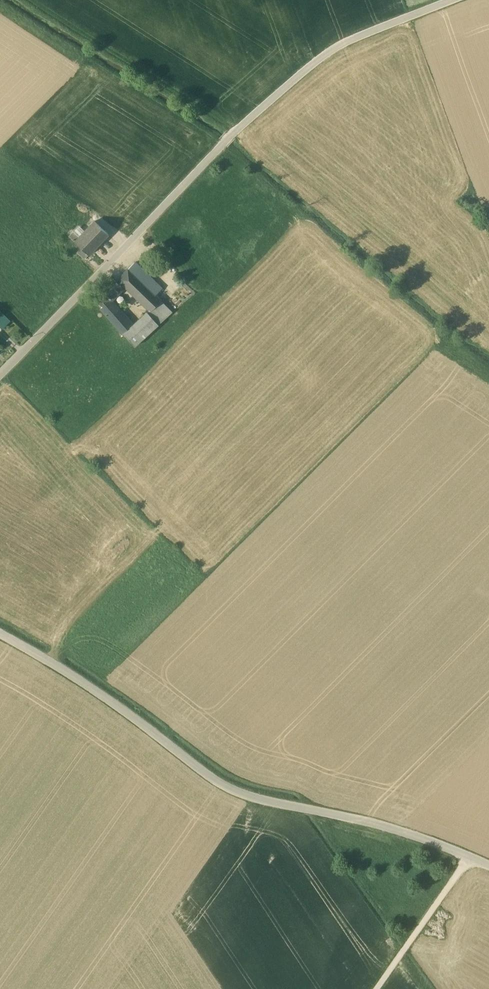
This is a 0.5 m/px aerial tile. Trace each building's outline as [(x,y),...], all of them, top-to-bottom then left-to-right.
[(95,221),(79,237),(74,231),(69,236),(82,248),(89,255),(109,234),(95,221)] [(89,255),(82,248),(77,252),(85,259),(89,255)] [(146,285),(129,268),(117,281),(122,287),(124,285),(133,293),(146,285)] [(111,276),(93,295),(104,306),(109,300),(122,287),(117,281),(111,276)] [(146,285),(133,293),(149,310),(156,304),(161,300),(146,285)] [(131,326),(109,300),(104,306),(102,307),(124,333),(131,326)] [(149,310),(148,312),(159,325),(167,317),(156,304),(149,310)] [(159,325),(148,312),(131,326),(124,333),(135,346),(159,325)]
